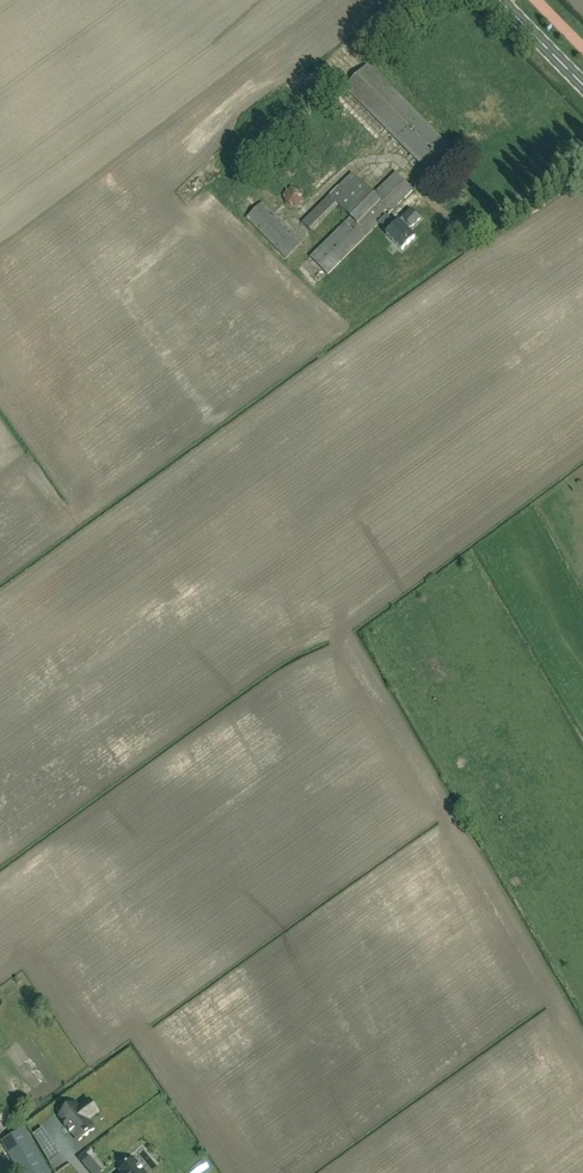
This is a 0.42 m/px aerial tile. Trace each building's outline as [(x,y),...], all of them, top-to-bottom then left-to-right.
[(454,150),(368,64),(345,87),(430,173),(454,150)] [(412,227),(420,219),(411,209),(395,225),(387,216),(414,190),(404,180),(409,175),(401,167),(373,194),(352,173),(302,222),(311,232),(338,205),(350,217),(311,256),(328,274),(380,223),(388,231),(386,234),(402,250),(415,237),(407,230),(411,226),(412,227)] [(294,206),(305,209),(308,197),(297,195),(294,206)] [(246,217),(286,258),(302,242),(262,201),(246,217)] [(75,1104),(60,1116),(66,1124),(64,1125),(70,1133),(72,1132),(79,1141),(85,1136),(86,1137),(89,1134),(88,1134),(94,1129),(87,1120),(91,1117),(98,1112),(89,1101),(83,1105),(79,1108),(75,1104)] [(25,1129),(24,1128),(1,1140),(20,1172),(50,1172),(25,1129)] [(42,1129),(34,1136),(40,1144),(49,1138),(42,1129)] [(122,1172),(145,1172),(141,1168),(143,1166),(137,1159),(134,1161),(133,1159),(120,1170),(122,1172)]
